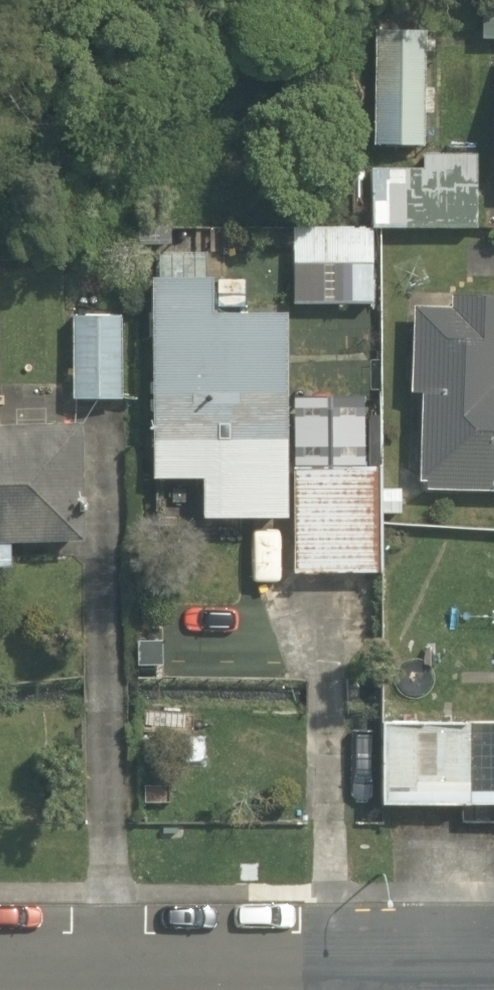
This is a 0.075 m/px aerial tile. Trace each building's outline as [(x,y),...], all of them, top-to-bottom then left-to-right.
[(433,23),(367,17),(355,150),(421,156),(433,23)] [(371,225),(290,226),(290,263),(330,262),(330,308),(372,307),(371,225)] [(291,510),(292,462),(294,303),(207,302),(207,268),(144,267),(141,473),(196,474),(196,508),(291,510)] [(423,286),(420,493),(493,494),(493,287),(423,286)] [(123,298),(75,296),(71,396),(118,399),(123,298)] [(0,418),(0,565),(14,565),(15,534),(86,535),(87,419),(0,418)] [(292,462),(291,510),(290,568),(375,569),(377,463),(292,462)] [(374,797),(493,797),(493,714),(458,714),(458,732),(374,732),(374,797)]
